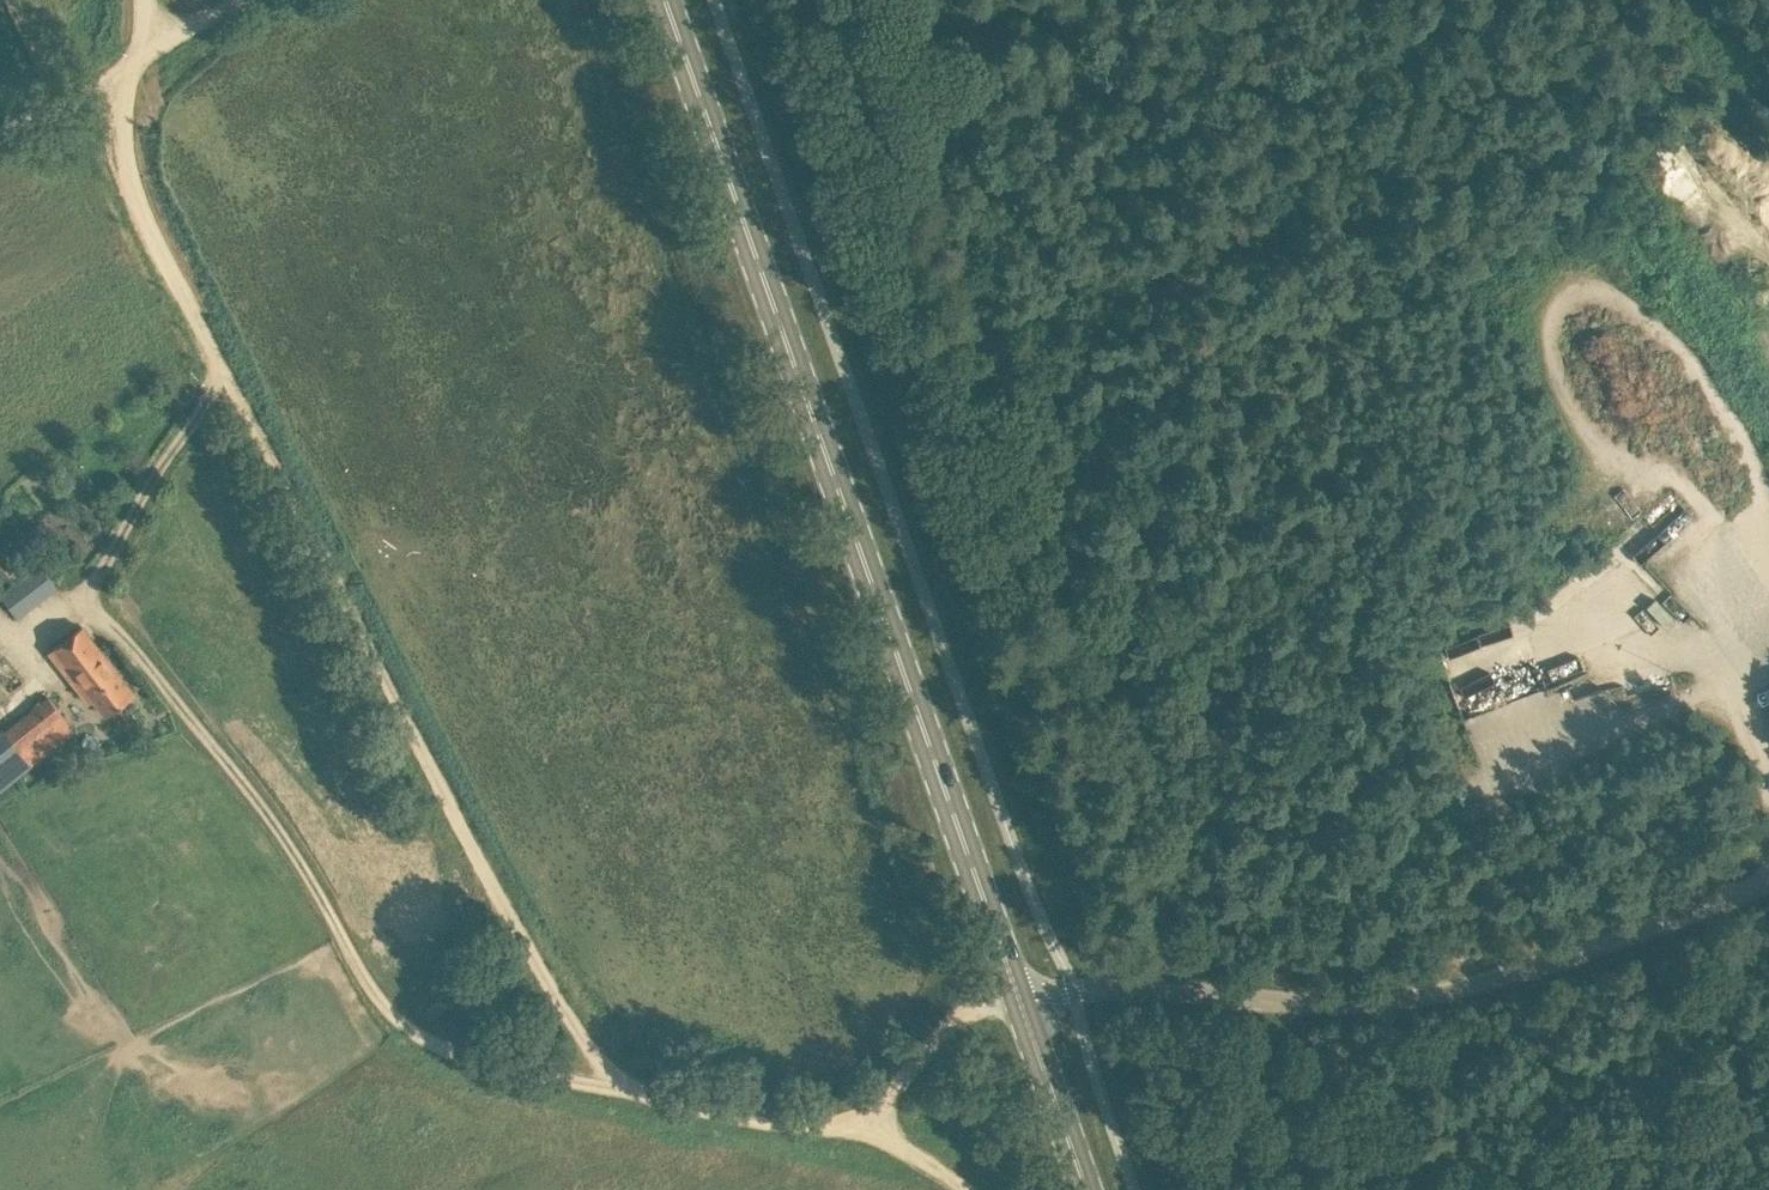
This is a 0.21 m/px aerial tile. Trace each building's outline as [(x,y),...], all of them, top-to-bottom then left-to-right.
[(56,558),(57,547),(51,539),(38,549),(49,563),(56,558)] [(0,542),(0,582),(12,571),(18,577),(27,569),(22,563),(1,541),(0,542)] [(24,615),(62,583),(43,560),(5,592),(24,615)] [(50,650),(90,702),(96,697),(108,714),(135,693),(83,625),(50,650)] [(5,728),(3,726),(0,728),(0,789),(77,729),(49,694),(5,728)]
